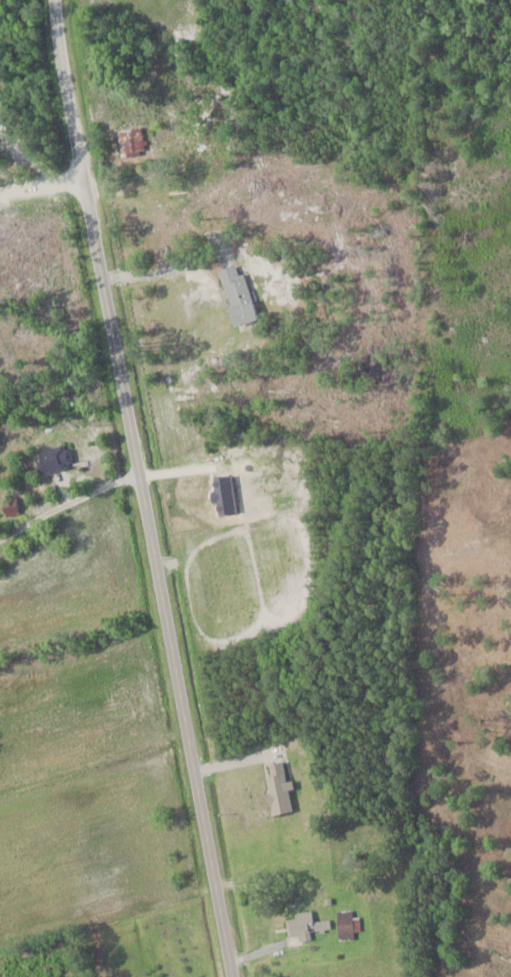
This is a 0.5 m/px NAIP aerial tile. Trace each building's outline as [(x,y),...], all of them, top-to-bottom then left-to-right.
[(144,154),(144,128),(120,128),(120,154),(144,154)] [(244,271),(239,273),(237,265),(218,269),(232,326),(256,321),(244,271)] [(70,446),(32,450),(34,474),(72,470),(70,446)] [(353,930),(359,929),(359,915),(353,916),(352,909),(337,910),(338,938),(354,938),(353,930)] [(313,919),(313,912),(286,913),(287,942),(311,940),(310,931),(330,930),(329,919),(313,919)]
